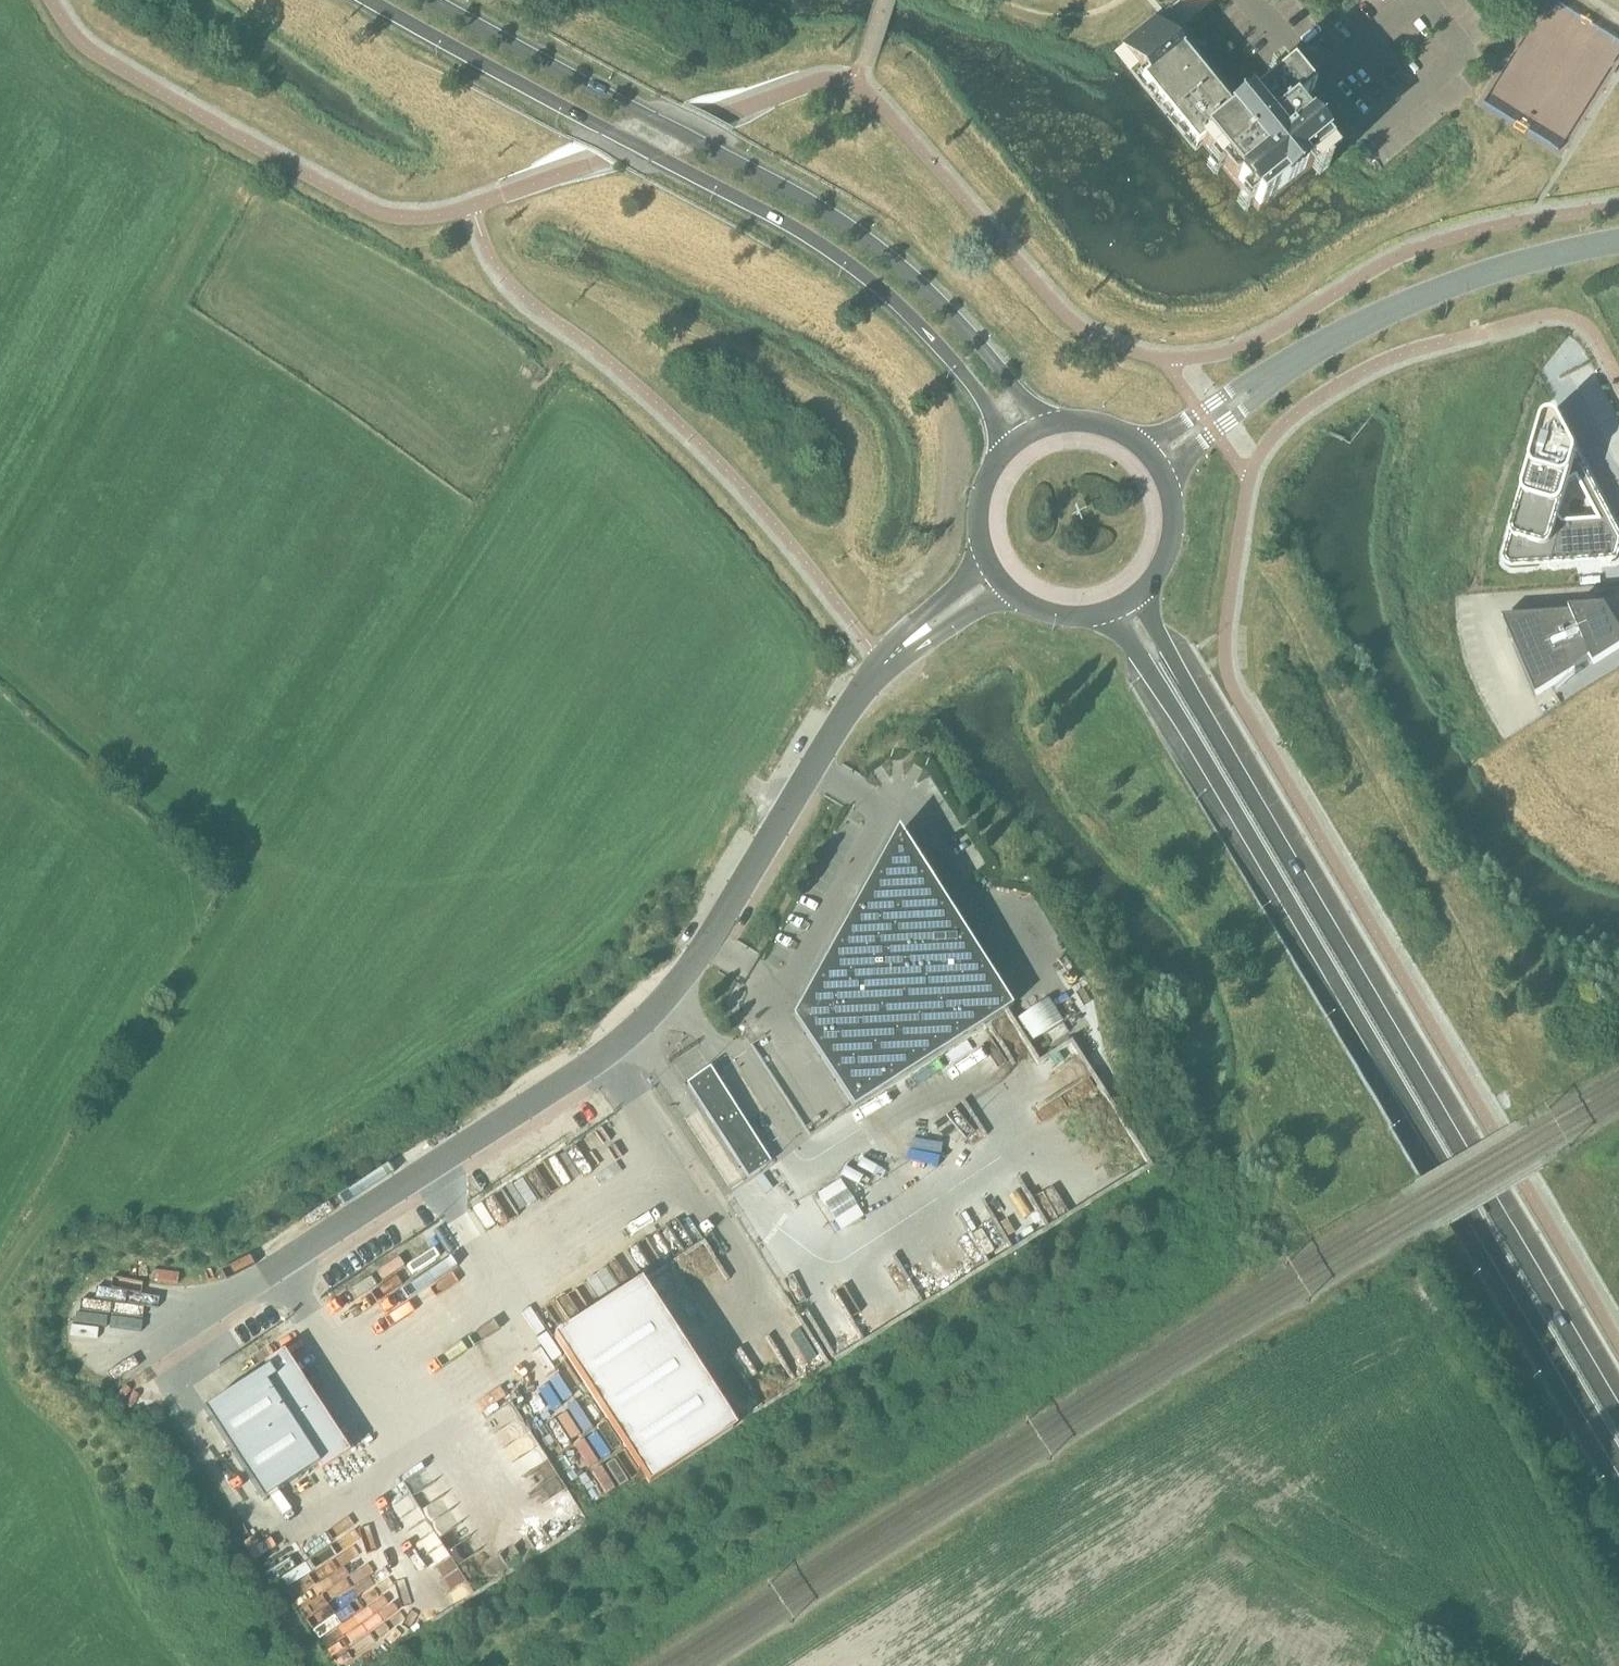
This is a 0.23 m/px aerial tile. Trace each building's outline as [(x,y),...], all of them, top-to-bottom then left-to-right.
[(1491,101),(1569,143),(1618,49),(1618,39),(1547,0),(1546,0),(1491,101)] [(1177,18),(1169,8),(1160,15),(1122,46),(1258,211),(1328,154),(1292,110),(1310,95),(1290,70),(1274,83),(1253,100),(1248,104),(1177,18)] [(1504,558),(1505,561),(1506,563),(1507,565),(1509,566),(1511,567),(1514,567),(1538,566),(1538,565),(1612,560),(1612,561),(1613,561),(1615,560),(1616,559),(1617,558),(1618,556),(1618,553),(1618,535),(1613,524),(1611,520),(1598,521),(1562,524),(1557,518),(1568,482),(1576,478),(1586,472),(1559,423),(1556,419),(1551,418),(1546,420),(1543,424),(1508,546),(1507,546),(1505,556),(1504,558)] [(1536,694),(1575,671),(1570,661),(1588,653),(1594,666),(1618,650),(1618,629),(1606,607),(1570,610),(1571,613),(1505,617),(1536,694)] [(798,1016),(854,1105),(1004,1009),(1012,1004),(903,841),(798,1016)] [(753,960),(783,973),(794,947),(764,934),(753,960)] [(710,1072),(690,1085),(746,1172),(767,1158),(710,1072)] [(637,1284),(554,1338),(649,1484),(732,1430),(637,1284)] [(204,1409),(265,1500),(317,1465),(320,1470),(350,1451),(283,1351),(264,1363),(267,1368),(204,1409)]
